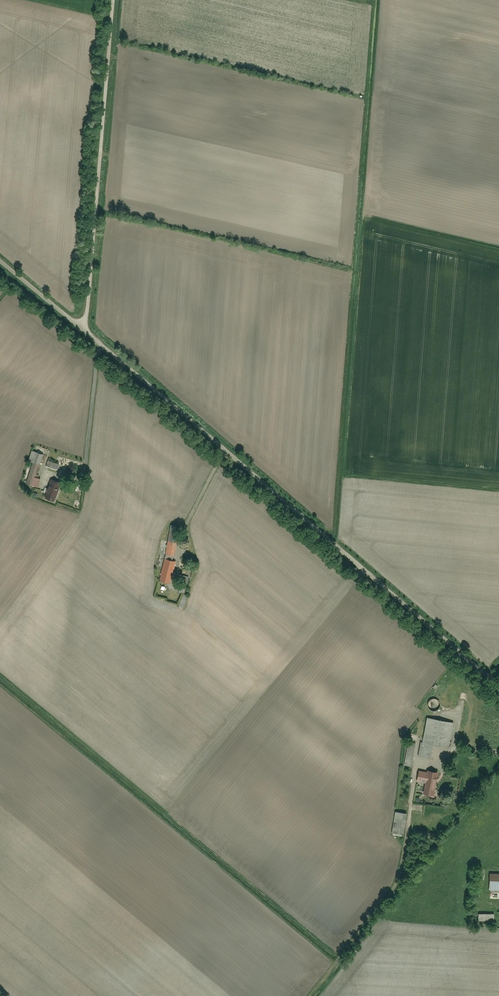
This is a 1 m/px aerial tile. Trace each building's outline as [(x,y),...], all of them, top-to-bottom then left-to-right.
[(43,454),(33,451),(29,462),(32,463),(26,482),(40,486),(43,478),(36,475),(43,454)] [(49,459),(47,467),(58,471),(61,463),(49,459)] [(59,483),(50,480),(45,496),(54,499),(59,483)] [(76,485),(68,482),(66,488),(75,490),(76,485)] [(23,484),(21,491),(28,492),(29,486),(23,484)] [(166,560),(161,580),(171,582),(177,560),(174,559),(179,523),(172,522),(166,560)] [(177,608),(183,611),(190,597),(184,593),(177,608)] [(441,707),(441,705),(441,704),(440,703),(440,702),(439,701),(438,700),(437,699),(436,699),(434,699),(433,699),(432,700),(431,700),(430,701),(429,702),(429,703),(428,704),(428,706),(428,707),(429,708),(429,709),(430,710),(432,711),(433,711),(434,712),(435,712),(436,711),(437,711),(438,711),(439,710),(440,709),(440,708),(441,707)] [(451,723),(426,718),(418,757),(428,759),(430,745),(447,748),(451,723)] [(425,795),(433,796),(436,771),(429,770),(429,771),(419,770),(418,780),(427,781),(425,795)] [(394,812),(393,832),(405,833),(406,813),(394,812)] [(489,872),(489,892),(498,892),(498,872),(489,872)] [(490,913),(477,913),(477,916),(472,916),(471,922),(490,922),(490,913)]
